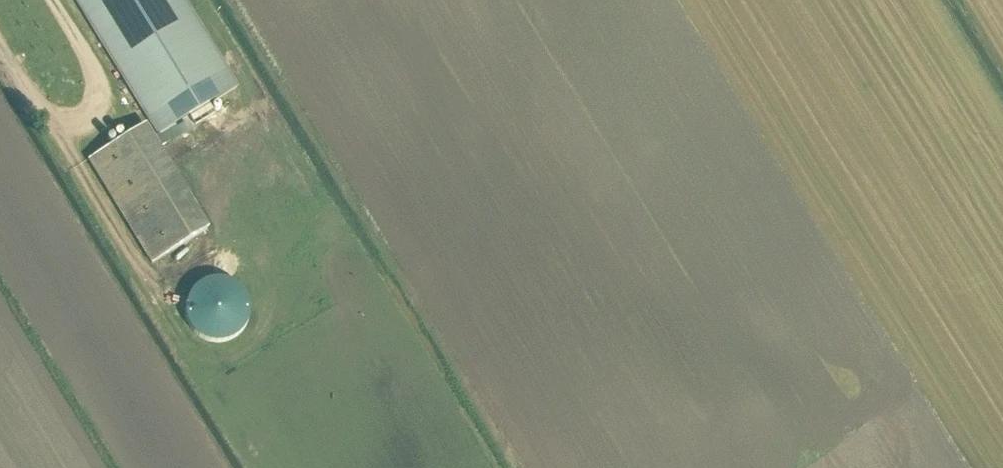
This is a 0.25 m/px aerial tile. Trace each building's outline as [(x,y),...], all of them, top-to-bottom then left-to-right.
[(237,86),(185,0),(73,0),(157,136),(188,116),(206,105),(237,86)] [(157,136),(148,141),(156,154),(214,118),(206,105),(188,116),(157,136)] [(150,264),(204,231),(156,154),(148,141),(140,127),(86,160),(150,264)] [(190,328),(193,333),(200,338),(205,341),(210,343),(215,344),(227,343),(234,339),(239,336),(243,332),(246,328),(249,322),(250,314),(250,307),(249,303),(247,297),(242,290),(236,284),(231,282),(226,280),(220,279),(212,280),(206,281),(201,284),(197,287),(190,295),(187,303),(186,309),(186,314),(188,323),(190,328)]
